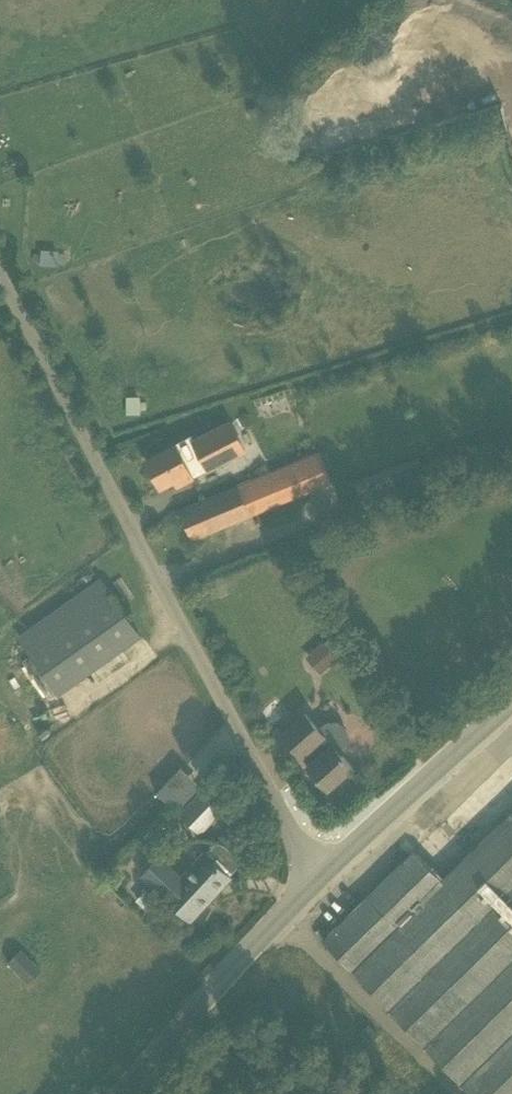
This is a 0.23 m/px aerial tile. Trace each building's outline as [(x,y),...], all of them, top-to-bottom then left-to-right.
[(192,440),(179,447),(177,443),(146,460),(161,487),(175,480),(178,485),(195,476),(194,474),(207,468),(208,470),(248,450),(231,417),(191,438),(192,440)] [(332,481),(320,451),(180,509),(192,540),(213,531),(219,547),(240,539),(259,531),(252,514),(332,481)] [(49,699),(58,693),(59,694),(123,648),(141,636),(110,592),(102,582),(20,639),(33,657),(24,663),(49,699)] [(335,658),(323,644),(322,643),(306,658),(321,674),(337,659),(335,658)] [(346,729),(337,723),(327,724),(319,729),(305,713),(280,735),(328,789),(353,767),(343,755),(348,748),(349,737),(346,729)] [(181,764),(159,789),(179,807),(200,782),(181,764)] [(224,807),(206,790),(205,789),(182,814),(202,831),(224,807)] [(338,925),(323,940),(387,1008),(472,1093),(511,1093),(511,820),(445,883),(415,851),(338,925)] [(241,865),(242,864),(241,861),(239,858),(236,855),(234,852),(231,850),(229,847),(226,845),(223,843),(219,842),(216,840),(207,850),(204,847),(181,872),(161,852),(141,874),(191,920),(231,877),(230,876),(241,865)]
